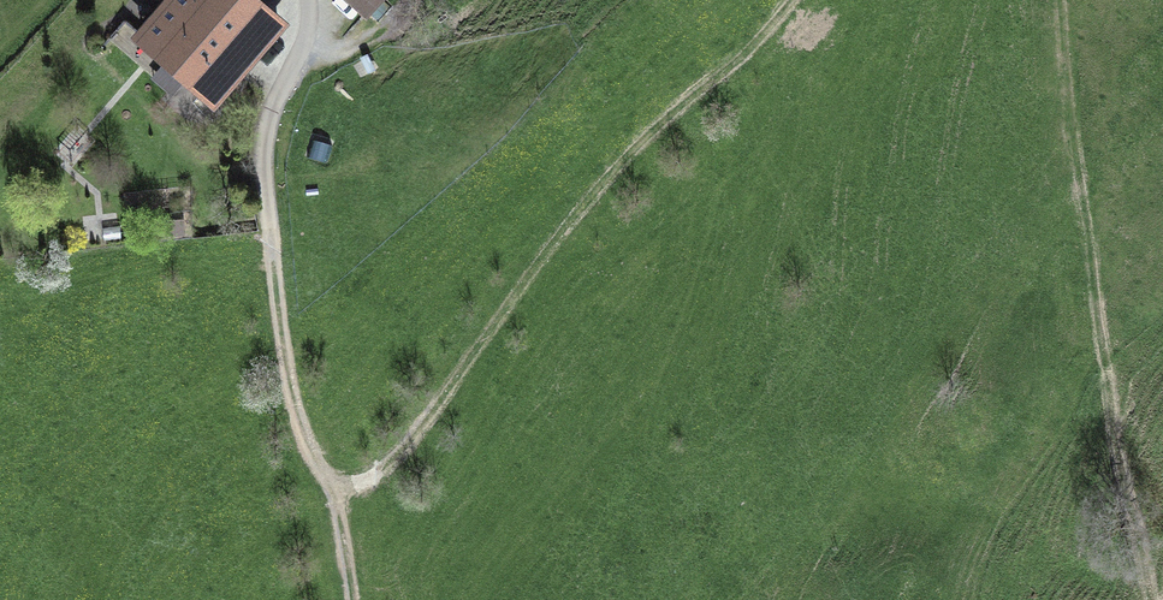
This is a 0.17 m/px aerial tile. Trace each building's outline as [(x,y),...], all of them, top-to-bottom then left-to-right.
[(259,0),(165,0),(136,38),(216,98),(279,15),(259,0)]
